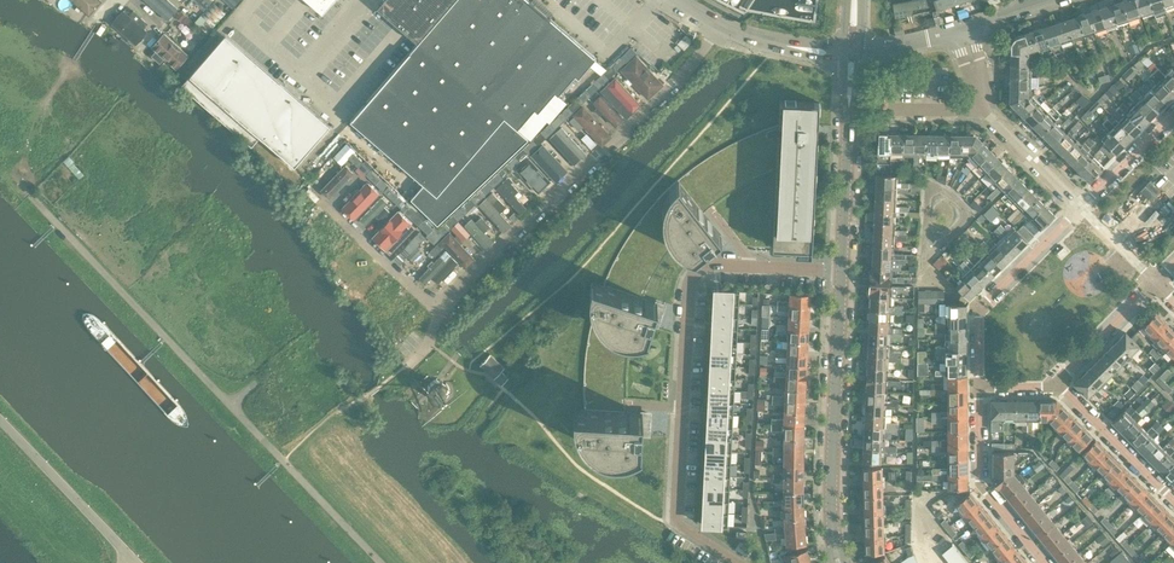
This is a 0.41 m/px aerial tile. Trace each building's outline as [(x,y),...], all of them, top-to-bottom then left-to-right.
[(89,15),(102,1),(101,0),(72,0),(89,15)] [(169,21),(179,10),(168,0),(145,0),(169,21)] [(322,13),(333,0),(307,0),(322,13)] [(350,121),(423,184),(410,198),(437,224),(528,138),(517,129),(534,110),(538,113),(555,93),(558,96),(575,76),(578,79),(591,64),(603,74),(608,69),(596,59),(529,0),(455,0),(417,43),(350,121)] [(376,8),(417,43),(455,0),(383,0),(376,8)] [(914,11),(928,8),(927,2),(926,0),(913,0),(890,5),(894,19),(915,14),(914,11)] [(968,0),(935,0),(932,1),(935,11),(968,0)] [(1116,23),(1128,19),(1121,0),(1110,4),(1116,23)] [(1140,15),(1135,0),(1121,0),(1128,19),(1140,15)] [(1153,11),(1149,0),(1135,0),(1140,15),(1153,11)] [(1164,7),(1162,0),(1149,0),(1153,11),(1154,13),(1165,10),(1164,7)] [(1105,27),(1116,23),(1110,4),(1099,8),(1105,27)] [(1094,31),(1105,27),(1099,8),(1087,11),(1094,31)] [(146,28),(149,24),(134,10),(130,15),(123,9),(113,21),(138,44),(150,31),(146,28)] [(1083,34),(1094,31),(1087,11),(1076,15),(1083,34)] [(1072,38),(1083,34),(1076,15),(1065,19),(1072,38)] [(1061,42),(1072,38),(1065,19),(1054,23),(1061,42)] [(1060,42),(1061,42),(1054,23),(1043,27),(1049,46),(1050,45),(1054,47),(1058,46),(1060,42)] [(1038,49),(1049,46),(1043,27),(1032,30),(1038,49)] [(1031,52),(1038,49),(1032,30),(1016,35),(1010,37),(1010,43),(1010,51),(1019,52),(1028,52),(1031,54),(1028,52),(1029,50),(1031,52)] [(165,33),(153,47),(157,50),(153,55),(162,63),(166,58),(178,69),(190,55),(165,33)] [(260,136),(294,166),(329,125),(304,103),(225,34),(181,85),(251,146),(260,136)] [(683,40),(676,47),(683,53),(689,46),(683,40)] [(618,72),(637,54),(631,47),(630,48),(612,66),(618,72)] [(1030,64),(1031,54),(1028,52),(1019,52),(1010,51),(1010,52),(1010,64),(1030,64)] [(1165,75),(1157,68),(1158,67),(1144,54),(1139,59),(1153,73),(1152,73),(1160,80),(1173,94),(1173,93),(1173,67),(1172,68),(1165,75)] [(623,74),(645,97),(662,82),(640,58),(623,74)] [(1030,75),(1030,64),(1010,64),(1010,76),(1030,75)] [(600,89),(618,72),(612,66),(594,83),(600,89)] [(1160,80),(1152,73),(1149,76),(1154,81),(1153,82),(1156,84),(1151,89),(1166,103),(1172,96),(1173,95),(1173,94),(1160,80)] [(1030,86),(1030,75),(1010,76),(1010,89),(1030,86)] [(607,88),(630,112),(640,102),(617,79),(607,88)] [(582,106),(600,89),(594,83),(576,99),(582,106)] [(1031,95),(1030,86),(1010,89),(1009,102),(1014,107),(1031,95)] [(1151,89),(1143,97),(1156,110),(1157,111),(1159,110),(1166,103),(1151,89)] [(1156,110),(1143,97),(1136,90),(1132,93),(1140,100),(1135,105),(1149,120),(1156,113),(1157,111),(1156,110)] [(1039,103),(1031,95),(1014,107),(1023,116),(1039,103)] [(595,105),(614,127),(623,119),(603,97),(595,105)] [(565,122),(582,106),(576,99),(559,116),(565,122)] [(777,137),(776,168),(772,247),(795,248),(794,254),(811,254),(818,117),(819,102),(796,101),(795,100),(784,99),(784,101),(779,100),(778,123),(783,124),(783,137),(777,137)] [(1047,111),(1039,103),(1023,116),(1032,125),(1047,111)] [(1135,105),(1126,114),(1139,127),(1141,128),(1142,126),(1149,120),(1135,105)] [(1139,127),(1126,114),(1119,106),(1115,110),(1123,117),(1118,122),(1132,137),(1139,130),(1141,128),(1139,127)] [(585,109),(574,119),(597,143),(608,133),(585,109)] [(1092,112),(1089,109),(1081,116),(1085,120),(1092,112)] [(1055,119),(1047,111),(1032,125),(1041,133),(1055,119)] [(547,139),(565,122),(559,116),(541,133),(547,139)] [(1041,133),(1051,144),(1064,131),(1062,129),(1071,120),(1068,116),(1060,124),(1055,119),(1041,133),(1041,134),(1041,133)] [(1115,119),(1111,123),(1106,118),(1102,123),(1109,131),(1123,144),(1124,145),(1126,143),(1132,137),(1118,122),(1115,119)] [(696,257),(696,256),(695,255),(704,249),(707,253),(724,239),(702,212),(719,198),(737,186),(756,176),(776,168),(777,137),(783,137),(783,124),(778,123),(778,125),(755,133),(732,143),(711,155),(691,169),(678,180),(674,184),(672,185),(655,202),(639,221),(625,241),(613,263),(603,285),(641,297),(650,278),(660,260),(673,243),(675,246),(678,249),(681,251),(685,253),(688,254),(692,256),(694,256),(696,257)] [(1066,132),(1064,131),(1051,144),(1061,154),(1076,139),(1072,135),(1079,127),(1075,123),(1066,132)] [(564,128),(551,140),(573,165),(587,152),(564,128)] [(1123,144),(1109,131),(1101,139),(1105,143),(1115,153),(1122,147),(1124,145),(1123,144)] [(530,155),(547,139),(541,133),(524,149),(530,155)] [(877,154),(890,154),(890,134),(887,134),(887,133),(886,133),(878,133),(877,154)] [(890,154),(902,155),(902,134),(890,134),(890,154)] [(913,161),(914,155),(914,134),(902,134),(902,155),(902,161),(913,161)] [(925,164),(925,155),(926,135),(914,134),(914,155),(913,161),(913,164),(925,164)] [(925,155),(937,155),(937,135),(926,135),(925,155)] [(937,155),(949,155),(949,135),(937,135),(937,155)] [(949,155),(961,155),(961,135),(949,135),(949,155)] [(967,156),(982,142),(977,137),(976,137),(973,135),(961,135),(961,155),(961,153),(966,153),(968,154),(967,156)] [(1080,144),(1076,139),(1061,154),(1062,154),(1070,162),(1091,140),(1088,137),(1080,144)] [(1089,149),(1095,144),(1091,140),(1070,162),(1078,171),(1092,156),(1087,151),(1089,148),(1089,149)] [(967,156),(975,164),(990,150),(982,142),(967,156)] [(1078,171),(1088,181),(1103,166),(1096,160),(1104,152),(1110,158),(1115,153),(1105,143),(1100,148),(1092,156),(1078,171)] [(570,170),(543,144),(532,155),(558,182),(570,170)] [(512,172),(530,155),(524,149),(506,166),(512,172)] [(975,164),(983,173),(998,159),(990,150),(975,164)] [(349,158),(367,175),(371,171),(372,170),(354,153),(353,154),(349,158)] [(530,159),(518,170),(539,193),(551,181),(530,159)] [(983,173),(992,181),(1007,167),(998,159),(983,173)] [(342,168),(321,190),(331,199),(355,174),(345,164),(342,168)] [(495,189),(512,172),(506,166),(489,183),(495,189)] [(1002,188),(1004,190),(1017,177),(1007,167),(992,181),(997,186),(987,195),(991,199),(1002,188)] [(367,175),(384,192),(389,188),(389,187),(372,170),(371,171),(367,175)] [(875,186),(895,187),(908,188),(908,183),(896,182),(896,175),(876,174),(875,186)] [(1007,197),(1012,202),(1027,188),(1017,177),(1004,190),(1005,192),(1001,196),(1004,200),(1007,197)] [(361,184),(343,203),(350,209),(367,191),(371,195),(375,190),(365,180),(361,184)] [(506,181),(497,189),(522,216),(530,209),(506,181)] [(477,205),(495,189),(489,183),(471,199),(477,205)] [(895,199),(895,193),(908,193),(908,188),(895,187),(875,186),(874,198),(895,199)] [(384,192),(402,209),(406,204),(407,204),(389,187),(389,188),(384,192)] [(1010,221),(1021,210),(1035,196),(1027,188),(1012,202),(1018,208),(1007,218),(1010,221)] [(385,196),(359,222),(371,233),(396,207),(385,196)] [(1043,205),(1035,196),(1021,210),(1010,221),(1012,219),(1016,223),(1024,214),(1029,219),(1043,205)] [(488,198),(481,205),(506,231),(513,224),(488,198)] [(874,198),(874,210),(894,211),(895,199),(874,198)] [(460,222),(477,205),(471,199),(454,216),(460,222)] [(402,209),(419,226),(424,221),(407,204),(406,204),(402,209)] [(1043,205),(1029,219),(1039,229),(1054,215),(1043,205)] [(894,222),(894,211),(874,210),(873,221),(894,222)] [(402,212),(376,239),(387,250),(414,223),(402,212)] [(442,239),(460,222),(454,216),(436,233),(442,239)] [(483,218),(473,227),(490,245),(499,236),(483,218)] [(419,226),(437,244),(442,239),(441,238),(424,221),(419,226)] [(894,222),(873,222),(873,233),(906,235),(906,230),(898,230),(893,230),(894,222)] [(997,228),(1004,235),(1018,249),(1019,250),(1020,248),(1027,241),(1017,231),(1013,227),(1008,232),(1000,224),(997,228)] [(1023,224),(1017,231),(1027,241),(1034,235),(1023,224)] [(1001,239),(996,243),(1010,258),(1017,252),(1019,250),(1018,249),(1004,235),(997,228),(993,231),(1001,239)] [(415,236),(392,258),(399,265),(408,257),(412,262),(423,251),(419,246),(427,239),(419,231),(415,236)] [(451,232),(444,239),(469,266),(477,259),(451,232)] [(893,246),(893,241),(898,241),(898,240),(906,241),(906,235),(873,233),(872,245),(893,246)] [(980,244),(987,252),(1001,265),(1002,266),(1004,265),(1010,258),(996,243),(991,248),(988,246),(988,245),(983,241),(980,244)] [(439,242),(430,251),(435,256),(444,247),(439,242)] [(872,257),(892,258),(905,258),(905,254),(892,254),(893,246),(872,245),(872,257)] [(1063,245),(1057,251),(1062,257),(1068,251),(1063,245)] [(447,249),(418,277),(425,284),(432,276),(438,282),(459,261),(447,249)] [(987,252),(979,260),(993,275),(1000,268),(1002,266),(1001,265),(987,252)] [(871,269),(891,270),(896,270),(896,263),(905,263),(905,258),(892,258),(872,257),(871,268),(871,269)] [(963,261),(971,268),(984,282),(985,283),(987,281),(993,275),(979,260),(973,266),(971,263),(972,263),(967,257),(963,261)] [(965,268),(968,271),(962,277),(977,291),(983,285),(985,283),(984,282),(971,268),(963,261),(959,265),(964,269),(965,268)] [(869,268),(869,283),(891,283),(891,282),(903,282),(903,277),(891,277),(891,270),(871,269),(871,268),(869,268)] [(977,291),(962,277),(957,282),(950,274),(946,278),(967,299),(968,300),(970,298),(977,291)] [(592,281),(592,280),(591,280),(590,284),(589,288),(589,291),(589,295),(589,299),(590,303),(591,307),(592,310),(594,314),(588,337),(585,361),(584,385),(585,409),(625,411),(624,392),(624,374),(626,355),(629,337),(633,337),(637,337),(640,336),(644,335),(648,334),(647,333),(650,323),(655,324),(661,304),(657,302),(641,297),(603,285),(592,281)] [(868,297),(870,297),(870,296),(890,297),(895,298),(895,290),(903,291),(903,286),(891,285),(891,283),(869,283),(868,297)] [(715,289),(714,302),(738,303),(739,291),(715,289)] [(777,305),(788,305),(809,306),(809,294),(789,293),(789,302),(777,301),(777,305)] [(870,297),(869,308),(902,310),(902,305),(890,305),(890,297),(870,296),(870,297)] [(714,302),(714,315),(738,316),(738,303),(714,302)] [(945,303),(945,316),(966,315),(966,303),(964,303),(945,303)] [(776,310),(785,310),(788,310),(788,317),(808,318),(809,306),(788,305),(777,305),(776,310)] [(869,308),(869,320),(889,321),(889,314),(902,314),(902,310),(869,308)] [(1142,326),(1152,336),(1165,323),(1155,313),(1142,326)] [(738,316),(714,315),(713,327),(737,328),(738,316)] [(945,316),(945,323),(935,323),(935,327),(966,327),(966,315),(945,316)] [(775,328),(787,329),(808,330),(808,318),(788,317),(788,325),(776,325),(775,328)] [(869,320),(868,332),(901,333),(901,329),(889,328),(889,321),(869,320)] [(1162,346),(1173,334),(1173,332),(1165,323),(1152,336),(1162,346)] [(737,328),(713,327),(712,339),(736,340),(737,328)] [(935,333),(946,333),(946,339),(966,339),(966,327),(935,327),(935,333)] [(775,334),(787,334),(787,341),(807,342),(808,330),(787,329),(775,328),(775,334)] [(868,332),(868,343),(888,344),(888,337),(901,338),(901,333),(868,332)] [(1125,332),(1116,341),(1130,355),(1139,347),(1134,341),(1130,337),(1125,332)] [(1173,359),(1173,334),(1162,346),(1173,359)] [(736,340),(712,339),(712,351),(736,353),(736,340)] [(966,339),(946,339),(946,346),(942,346),(935,346),(935,351),(966,351),(966,339)] [(775,348),(774,352),(807,354),(807,342),(787,341),(786,349),(775,348)] [(1116,341),(1107,349),(1122,364),(1130,355),(1116,341)] [(868,343),(867,355),(900,357),(900,352),(888,352),(888,344),(868,343)] [(1107,349),(1099,357),(1113,372),(1122,364),(1107,349)] [(736,353),(712,351),(711,364),(735,365),(736,353)] [(966,363),(966,351),(935,351),(935,356),(942,356),(942,355),(946,355),(946,363),(966,363)] [(774,357),(786,358),(786,364),(806,365),(807,354),(774,352),(774,357)] [(490,354),(480,364),(501,383),(507,377),(500,370),(503,366),(490,354)] [(867,355),(866,367),(887,368),(887,361),(900,361),(900,357),(867,355)] [(1099,357),(1090,366),(1105,381),(1113,372),(1099,357)] [(966,363),(946,363),(946,370),(935,370),(935,375),(947,375),(966,375),(966,363)] [(735,365),(711,364),(710,376),(735,377),(735,365)] [(773,376),(785,376),(805,377),(806,365),(786,364),(785,372),(773,371),(773,376)] [(1090,366),(1082,374),(1096,389),(1102,395),(1102,394),(1105,390),(1100,385),(1105,381),(1090,366)] [(866,367),(866,379),(886,380),(887,368),(866,367)] [(1102,395),(1096,389),(1082,374),(1073,383),(1088,398),(1093,392),(1098,398),(1102,395)] [(947,375),(947,389),(966,389),(966,375),(947,375)] [(735,377),(710,376),(710,388),(734,390),(735,377)] [(779,388),(785,388),(805,389),(805,377),(785,376),(773,376),(773,380),(779,381),(779,388)] [(443,380),(442,380),(441,379),(439,379),(438,379),(435,379),(433,379),(432,380),(431,381),(430,382),(429,382),(428,383),(428,384),(427,385),(427,386),(426,387),(426,388),(426,389),(426,390),(426,391),(426,392),(426,393),(426,394),(426,395),(427,396),(427,397),(431,401),(432,401),(433,401),(434,402),(435,402),(437,402),(438,402),(440,402),(441,402),(443,401),(444,400),(445,400),(446,399),(447,397),(448,396),(448,395),(449,394),(449,393),(449,392),(449,391),(449,390),(449,388),(448,386),(447,384),(449,382),(444,378),(443,380)] [(866,379),(865,390),(886,391),(886,384),(898,385),(899,380),(886,380),(866,379)] [(710,388),(709,401),(733,402),(734,390),(710,388)] [(772,399),(804,401),(805,389),(785,388),(784,395),(767,395),(767,398),(772,399)] [(947,389),(947,403),(967,403),(966,389),(947,389)] [(865,390),(865,402),(898,404),(898,399),(889,399),(889,391),(886,391),(865,390)] [(784,405),(783,412),(804,412),(804,401),(772,399),(772,404),(784,405)] [(991,420),(1003,420),(1003,400),(991,400),(991,420)] [(1003,420),(1015,420),(1015,400),(1003,400),(1003,420)] [(1026,431),(1027,420),(1027,400),(1015,400),(1015,420),(1015,424),(1022,424),(1022,431),(1026,431)] [(1031,424),(1031,420),(1038,420),(1038,400),(1027,400),(1027,420),(1026,431),(1027,431),(1027,433),(1031,433),(1031,431),(1032,431),(1032,424),(1031,424)] [(1039,419),(1048,419),(1061,406),(1056,400),(1038,400),(1038,420),(1039,420),(1039,419)] [(733,402),(709,401),(709,413),(733,414),(733,402)] [(1143,408),(1138,413),(1121,431),(1129,439),(1141,426),(1136,422),(1141,417),(1154,404),(1151,401),(1143,408)] [(865,402),(864,414),(885,415),(885,408),(897,408),(898,404),(865,402)] [(947,403),(947,417),(967,417),(967,403),(947,403)] [(1140,404),(1134,410),(1129,415),(1124,410),(1112,422),(1121,431),(1138,413),(1143,408),(1140,404)] [(1048,419),(1058,429),(1071,416),(1061,406),(1048,419)] [(574,409),(574,408),(573,408),(573,412),(573,415),(574,419),(575,423),(576,426),(577,430),(579,433),(581,436),(584,439),(586,442),(589,444),(592,446),(595,448),(599,450),(602,451),(606,452),(610,453),(613,454),(617,454),(621,453),(625,453),(628,452),(632,451),(635,449),(638,447),(642,445),(641,444),(640,445),(641,436),(641,434),(646,434),(647,412),(625,411),(585,409),(574,409)] [(781,424),(784,424),(803,424),(804,412),(783,412),(783,419),(771,418),(771,423),(781,424)] [(733,414),(709,413),(708,425),(732,427),(733,414)] [(864,414),(864,426),(896,427),(897,423),(884,422),(885,415),(864,414)] [(1058,429),(1068,439),(1081,425),(1071,416),(1058,429)] [(967,417),(947,417),(939,417),(931,417),(931,423),(947,423),(948,432),(967,431),(967,417)] [(1129,439),(1137,447),(1160,425),(1156,421),(1146,431),(1141,426),(1129,439)] [(784,424),(784,438),(803,438),(803,424),(784,424)] [(732,427),(708,425),(707,438),(731,439),(732,427)] [(1081,425),(1068,439),(1078,449),(1091,436),(1081,425)] [(1137,447),(1145,455),(1158,443),(1153,438),(1163,428),(1160,425),(1137,447)] [(864,426),(863,438),(883,438),(884,431),(896,432),(896,427),(864,426)] [(931,446),(967,445),(967,431),(948,432),(948,440),(931,440),(931,446)] [(1167,443),(1162,448),(1158,443),(1145,455),(1153,464),(1173,443),(1173,438),(1173,437),(1167,443)] [(731,439),(707,438),(707,450),(731,451),(731,439)] [(784,438),(784,451),(803,451),(803,438),(784,438)] [(863,438),(862,449),(895,451),(896,446),(883,446),(883,438),(863,438)] [(1082,452),(1092,463),(1105,449),(1095,439),(1082,452)] [(1153,464),(1161,472),(1173,460),(1173,443),(1153,464)] [(967,460),(967,445),(931,446),(931,451),(948,451),(948,460),(967,460)] [(895,451),(862,449),(862,461),(882,462),(883,455),(895,455),(895,451)] [(1092,463),(1102,473),(1115,459),(1105,449),(1092,463)] [(731,451),(707,450),(706,462),(730,463),(731,451)] [(784,451),(784,464),(803,465),(803,451),(784,451)] [(992,452),(992,466),(1013,466),(1013,452),(992,452)] [(1102,473),(1112,483),(1125,469),(1115,459),(1102,473)] [(948,460),(948,474),(967,474),(967,460),(948,460)] [(1161,472),(1171,481),(1173,478),(1173,460),(1161,472)] [(730,463),(706,462),(705,475),(730,476),(730,463)] [(773,478),(782,478),(802,478),(803,465),(784,464),(784,472),(782,472),(782,473),(773,473),(773,478)] [(862,467),(862,481),(881,481),(881,466),(862,467)] [(997,487),(998,486),(1013,474),(1013,466),(992,466),(992,479),(991,480),(997,487)] [(1052,474),(1047,468),(1042,472),(1047,479),(1052,474)] [(1112,483),(1122,493),(1135,479),(1125,469),(1112,483)] [(967,474),(948,474),(948,488),(967,488),(967,474)] [(998,486),(1006,496),(1022,484),(1013,474),(998,486)] [(730,476),(705,475),(705,487),(729,488),(730,476)] [(1063,479),(1069,485),(1073,482),(1067,475),(1066,476),(1063,479)] [(784,483),(783,491),(802,491),(802,478),(782,478),(782,483),(784,483)] [(1122,493),(1132,502),(1145,489),(1135,479),(1122,493)] [(862,481),(863,496),(882,495),(881,481),(862,481)] [(1006,496),(1014,506),(1030,493),(1022,484),(1006,496)] [(729,488),(705,487),(704,499),(728,500),(729,488)] [(1132,502),(1142,512),(1155,499),(1145,489),(1132,502)] [(773,501),(773,505),(803,504),(802,491),(783,491),(784,499),(782,499),(782,500),(773,501)] [(955,504),(964,515),(979,503),(970,492),(955,504)] [(1021,516),(1022,517),(1038,503),(1030,493),(1014,506),(1022,516),(1021,516)] [(863,496),(863,510),(882,509),(882,495),(863,496)] [(1085,496),(1081,499),(1087,506),(1091,503),(1085,496)] [(728,500),(704,499),(704,511),(728,513),(728,500)] [(1142,512),(1151,522),(1165,509),(1155,499),(1142,512)] [(1091,503),(1087,506),(1097,517),(1109,506),(1105,502),(1097,509),(1091,503)] [(964,515),(973,526),(987,514),(979,503),(964,515)] [(1023,516),(1030,526),(1046,513),(1038,503),(1022,517),(1023,516)] [(784,509),(785,518),(803,517),(803,504),(773,505),(773,510),(782,509),(782,510),(784,509)] [(863,510),(864,524),(882,523),(882,509),(863,510)] [(1162,533),(1173,521),(1173,519),(1165,509),(1151,522),(1162,533)] [(728,513),(704,511),(703,524),(727,526),(728,513)] [(940,522),(943,526),(947,522),(950,526),(957,520),(951,512),(944,518),(944,519),(940,522)] [(1030,526),(1038,536),(1054,523),(1046,513),(1030,526)] [(973,526),(982,537),(996,525),(987,514),(973,526)] [(785,518),(786,531),(804,530),(803,517),(785,518)] [(1171,542),(1173,540),(1173,521),(1162,533),(1171,542)] [(864,524),(864,538),(883,537),(882,523),(864,524)] [(1038,536),(1047,546),(1062,533),(1054,523),(1038,536)] [(1106,527),(1112,534),(1116,531),(1110,524),(1106,527)] [(982,537),(991,547),(1005,536),(996,525),(982,537)] [(804,530),(786,531),(787,545),(805,543),(804,530)] [(1054,556),(1070,543),(1062,533),(1047,546),(1054,555),(1054,556)] [(991,547),(1000,558),(1014,547),(1005,536),(991,547)] [(883,537),(864,538),(864,552),(883,552),(883,537)] [(1119,541),(1125,548),(1129,545),(1123,538),(1119,541)] [(1060,562),(1066,562),(1078,553),(1070,543),(1054,556),(1054,557),(1055,556),(1060,562)] [(950,562),(968,562),(953,544),(941,553),(942,554),(950,562)] [(1125,548),(1131,555),(1135,552),(1129,545),(1125,548)] [(1003,562),(1016,562),(1023,558),(1014,547),(1000,558),(1003,562)] [(810,561),(806,548),(788,553),(790,561),(784,562),(804,562),(810,561)] [(1078,553),(1066,562),(1086,562),(1078,553)] [(913,555),(908,557),(899,562),(916,562),(913,555)]
